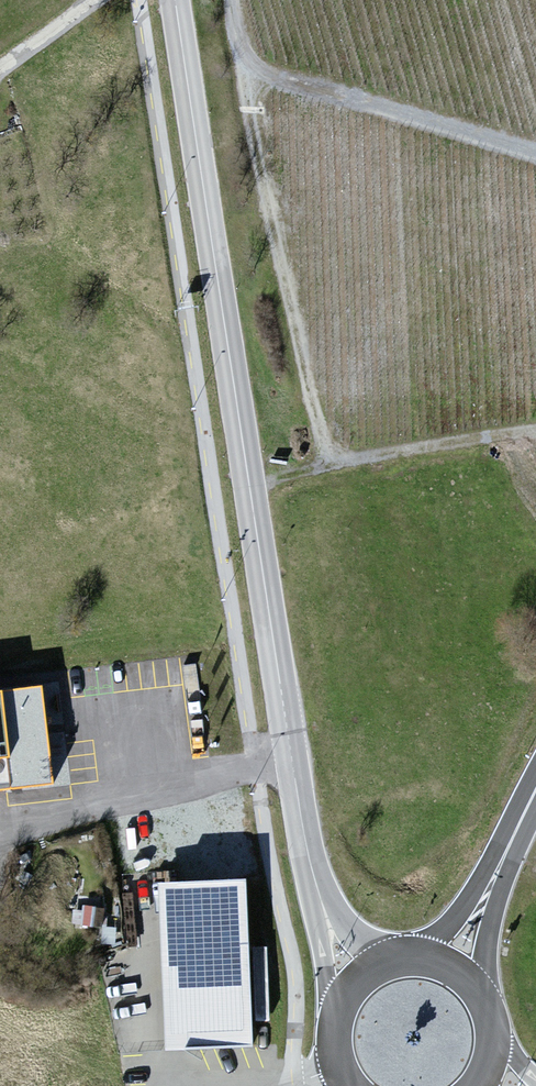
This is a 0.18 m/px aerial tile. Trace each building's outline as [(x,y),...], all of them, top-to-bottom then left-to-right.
[(53,779),(40,686),(0,692),(0,786),(53,779)] [(253,1046),(247,881),(161,885),(167,1050),(253,1046)]
